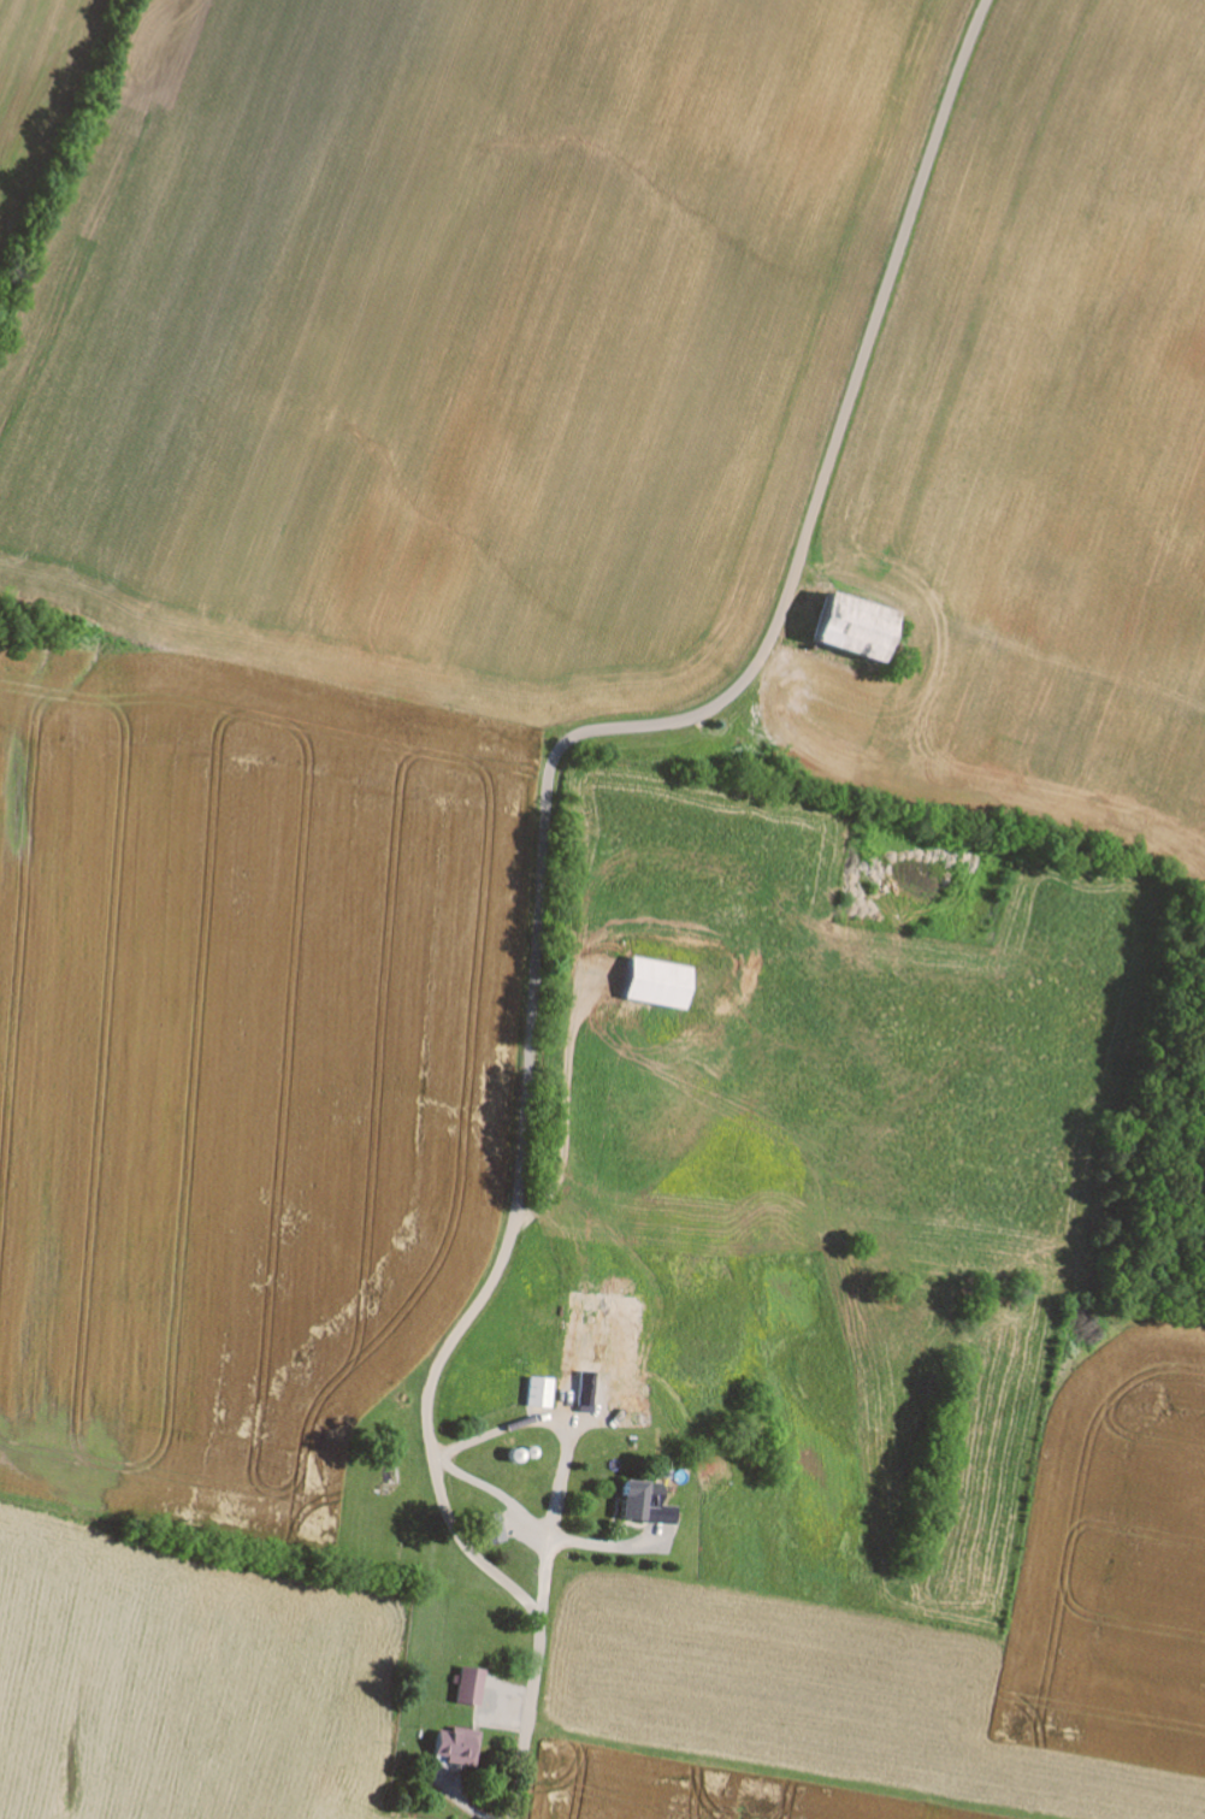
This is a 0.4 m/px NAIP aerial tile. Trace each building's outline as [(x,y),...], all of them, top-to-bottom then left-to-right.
[(879,660),(892,609),(822,591),(809,642),(879,660)] [(622,998),(684,1009),(692,966),(630,955),(622,998)] [(550,1378),(526,1377),(525,1406),(549,1407),(550,1378)] [(616,1519),(639,1520),(640,1482),(617,1481),(616,1519)] [(477,1705),(481,1670),(457,1667),(453,1703),(477,1705)] [(431,1758),(473,1763),(478,1731),(449,1727),(448,1732),(434,1730),(431,1758)]
